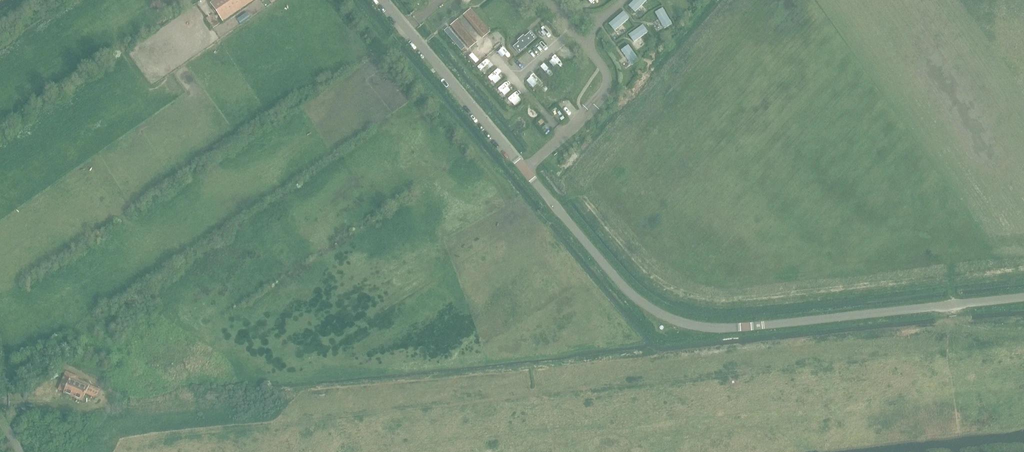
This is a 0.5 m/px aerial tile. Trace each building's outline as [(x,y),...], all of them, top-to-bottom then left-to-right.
[(210,4),(222,21),(254,0),(216,0),(210,4)] [(684,0),(674,0),(681,11),(688,6),(684,0)] [(672,25),(662,8),(655,13),(664,29),(672,25)] [(476,30),(482,38),(489,32),(470,10),(465,14),(477,29),(476,30)] [(470,35),(468,36),(456,21),(451,26),(469,48),(476,43),(470,35)] [(639,61),(628,45),(621,50),(631,66),(639,61)] [(92,397),(96,396),(100,389),(78,379),(79,377),(67,372),(59,389),(65,392),(65,394),(82,401),(85,394),(92,397)]
